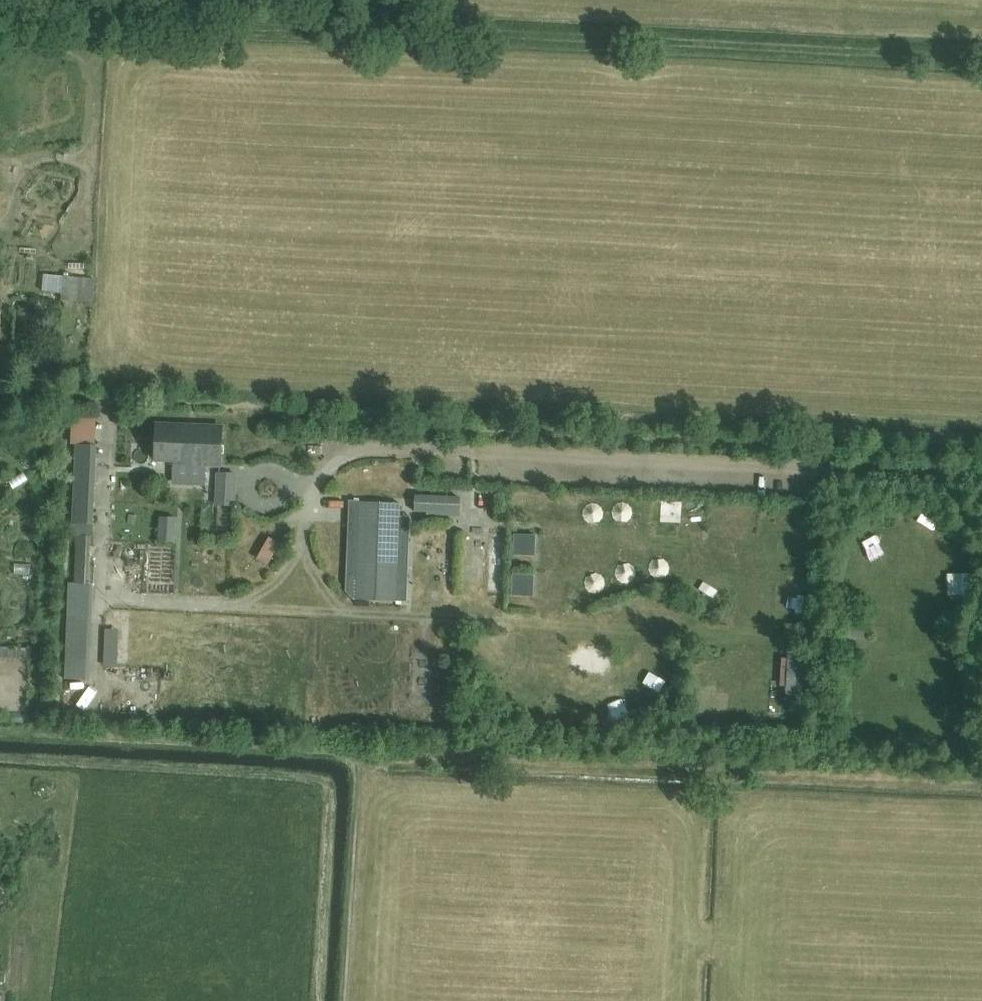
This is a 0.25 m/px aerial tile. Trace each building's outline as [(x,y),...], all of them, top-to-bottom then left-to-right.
[(61,301),(77,302),(93,304),(95,279),(79,278),(63,277),(61,301)] [(177,425),(156,424),(155,460),(174,461),(174,464),(221,465),(222,427),(177,426),(177,425)] [(121,436),(120,468),(150,469),(151,437),(121,436)] [(73,524),(93,525),(96,446),(76,445),(73,524)] [(459,498),(427,496),(427,512),(459,514),(459,498)] [(234,498),(216,497),(216,505),(234,506),(234,498)] [(406,588),(397,587),(400,504),(359,502),(355,599),(396,601),(405,601),(406,588)] [(687,513),(687,502),(664,503),(665,514),(687,513)] [(684,530),(684,515),(669,515),(669,530),(684,530)] [(517,535),(518,558),(539,557),(538,534),(517,535)] [(75,584),(85,584),(87,536),(76,536),(75,584)] [(497,542),(496,595),(508,595),(508,542),(497,542)] [(604,579),(588,585),(596,606),(612,600),(604,579)] [(516,598),(536,598),(536,580),(517,580),(516,598)] [(811,585),(792,585),(791,609),(811,610),(811,585)] [(94,626),(95,651),(115,651),(115,625),(94,626)] [(656,691),(638,698),(643,710),(661,703),(656,691)]
